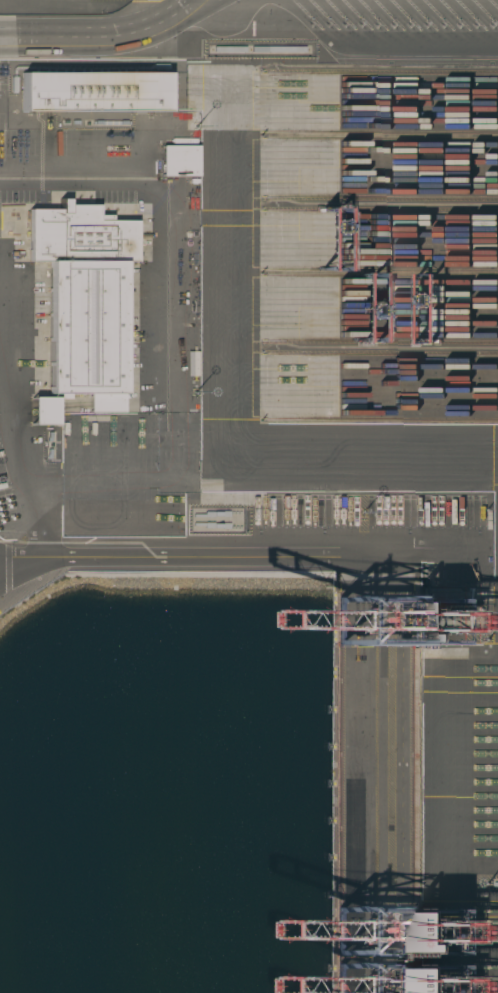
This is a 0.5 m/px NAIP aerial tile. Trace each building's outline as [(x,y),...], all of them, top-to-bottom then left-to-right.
[(22,69),(167,72),(166,111),(21,108),(22,69)] [(162,144),(200,145),(199,177),(161,176),(162,144)] [(133,222),(133,262),(125,262),(125,396),(45,396),(45,264),(26,264),(26,210),(60,210),(60,200),(68,200),(68,207),(97,207),(97,222),(133,222)] [(55,425),(55,398),(30,398),(30,425),(55,425)] [(467,975),(433,975),(433,992),(467,992),(467,975)]
